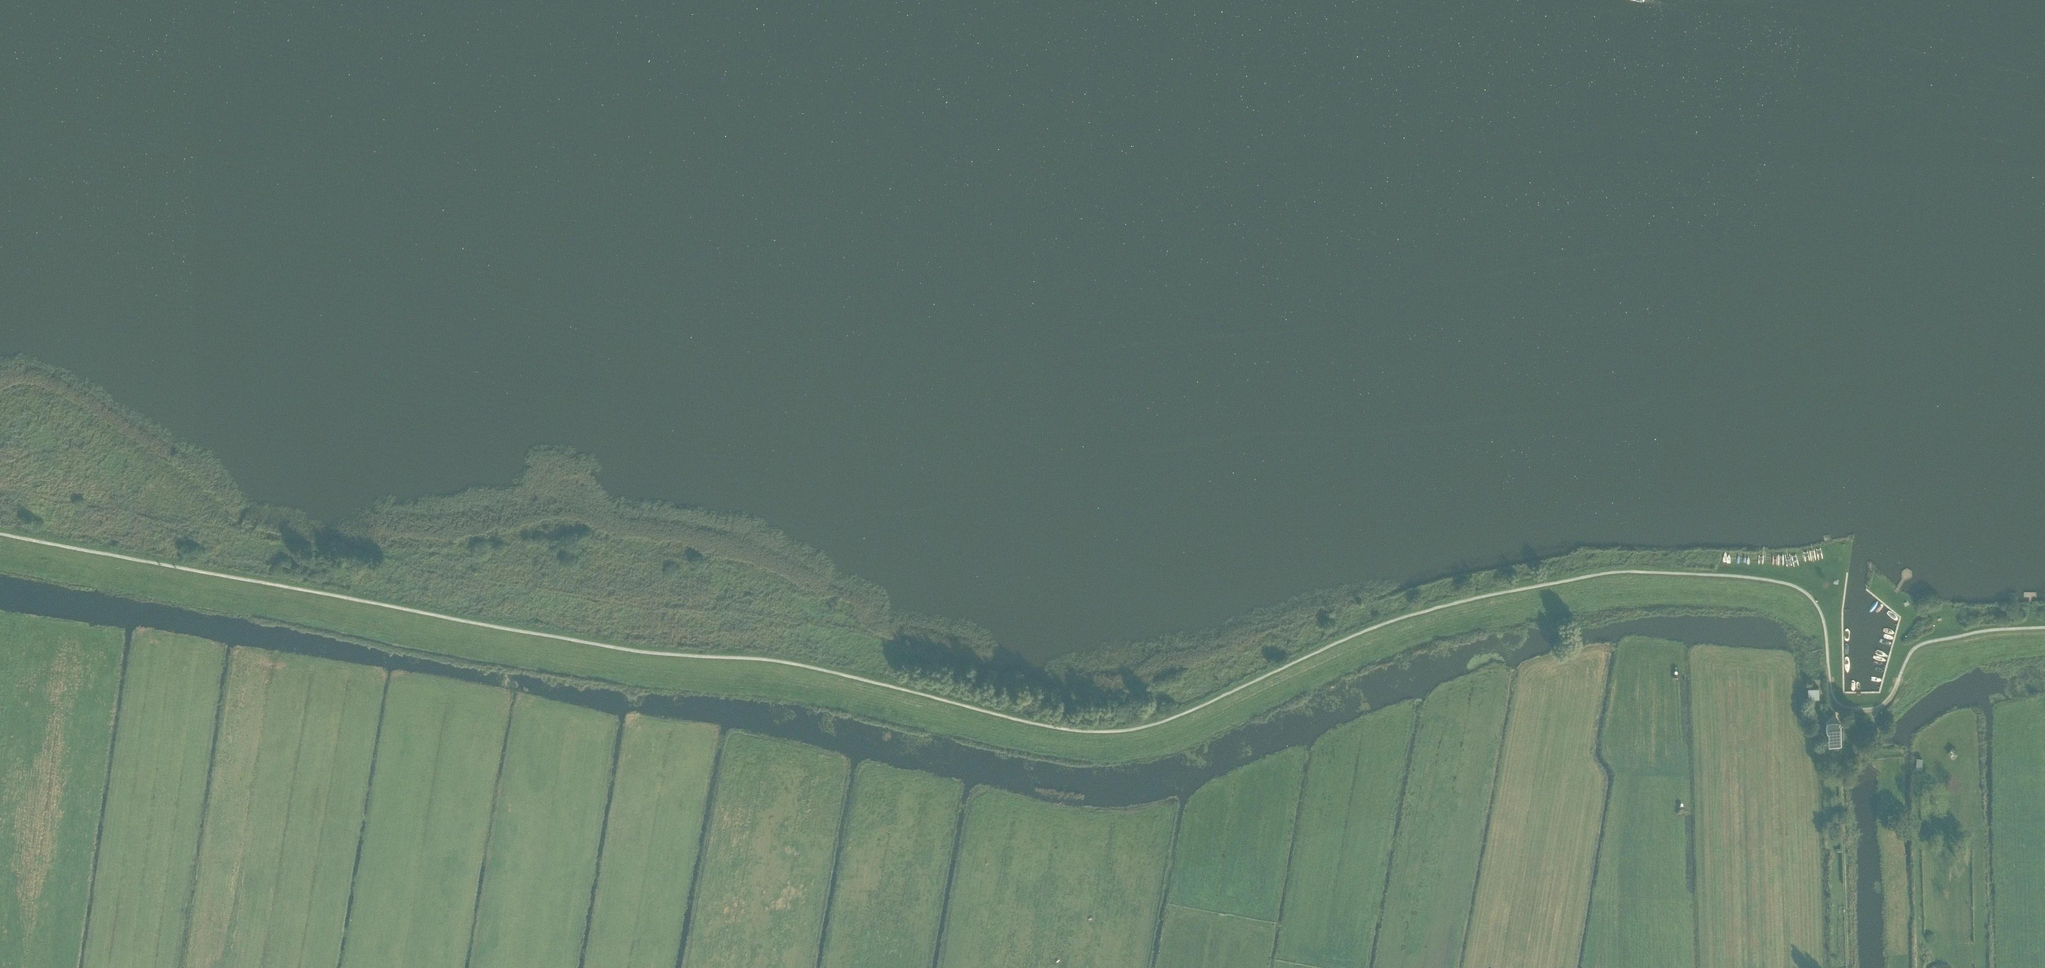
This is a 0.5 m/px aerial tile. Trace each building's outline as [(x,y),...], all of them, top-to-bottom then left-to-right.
[(1819,688),(1809,688),(1809,698),(1819,698),(1819,688)] [(1843,731),(1841,731),(1841,725),(1840,725),(1840,722),(1839,722),(1837,721),(1834,721),(1831,721),(1828,722),(1828,724),(1828,727),(1829,730),(1830,732),(1830,744),(1842,744),(1841,738),(1843,738),(1843,731)] [(1899,815),(1898,815),(1898,810),(1891,810),(1891,816),(1889,816),(1889,824),(1899,824),(1899,815)]
